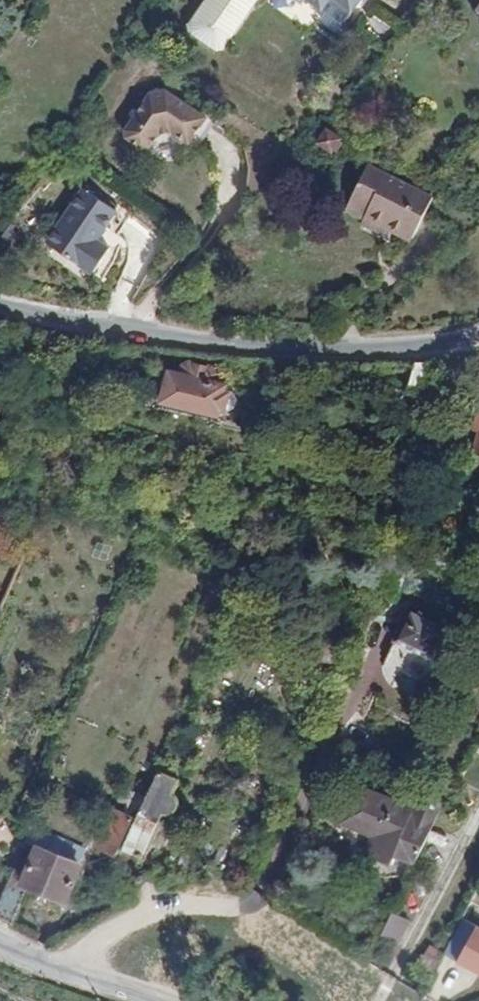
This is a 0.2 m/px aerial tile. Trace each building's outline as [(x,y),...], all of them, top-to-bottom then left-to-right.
[(173,39),(175,43),(205,0),(201,0),(173,39)] [(175,43),(174,44),(203,65),(209,64),(255,0),(205,0),(175,43)] [(357,0),(318,0),(323,4),(317,12),(338,27),(357,0)] [(210,120),(168,93),(154,95),(129,132),(131,140),(147,151),(154,149),(163,136),(176,133),(179,135),(179,141),(186,146),(191,143),(193,145),(210,120)] [(341,136),(328,128),(319,141),(333,149),(341,136)] [(435,196),(369,163),(347,208),(366,217),(369,211),(393,223),(415,234),(435,196)] [(111,250),(98,242),(116,213),(83,191),(48,244),(95,274),(111,250)] [(369,211),(366,217),(363,222),(387,234),(393,223),(369,211)] [(116,213),(98,242),(111,250),(121,236),(112,230),(121,216),(116,213)] [(171,372),(168,382),(161,380),(158,392),(166,395),(165,399),(222,413),(223,409),(228,390),(228,386),(203,380),(206,369),(204,365),(199,363),(194,366),(191,377),(171,372)] [(239,398),(234,391),(228,390),(223,409),(230,411),(237,407),(239,398)] [(411,609),(398,639),(442,658),(454,627),(411,609)] [(148,798),(141,812),(159,820),(161,815),(164,816),(167,815),(170,814),(173,812),(174,810),(175,807),(175,804),(175,801),(173,798),(170,796),(176,781),(158,774),(148,798)] [(416,863),(445,805),(415,793),(409,807),(356,786),(342,822),(377,836),(370,854),(390,861),(393,854),(416,863)] [(141,812),(148,798),(125,788),(99,845),(115,852),(132,815),(139,818),(141,812)] [(143,855),(159,820),(141,812),(139,818),(126,847),(142,854),(143,855)] [(0,902),(0,917),(13,922),(27,885),(66,899),(79,863),(74,861),(79,848),(46,835),(41,848),(25,842),(0,902)] [(402,942),(410,917),(389,911),(382,935),(402,942)] [(456,957),(472,923),(461,918),(446,952),(456,957)] [(472,923),(456,961),(478,971),(478,926),(472,923)]
